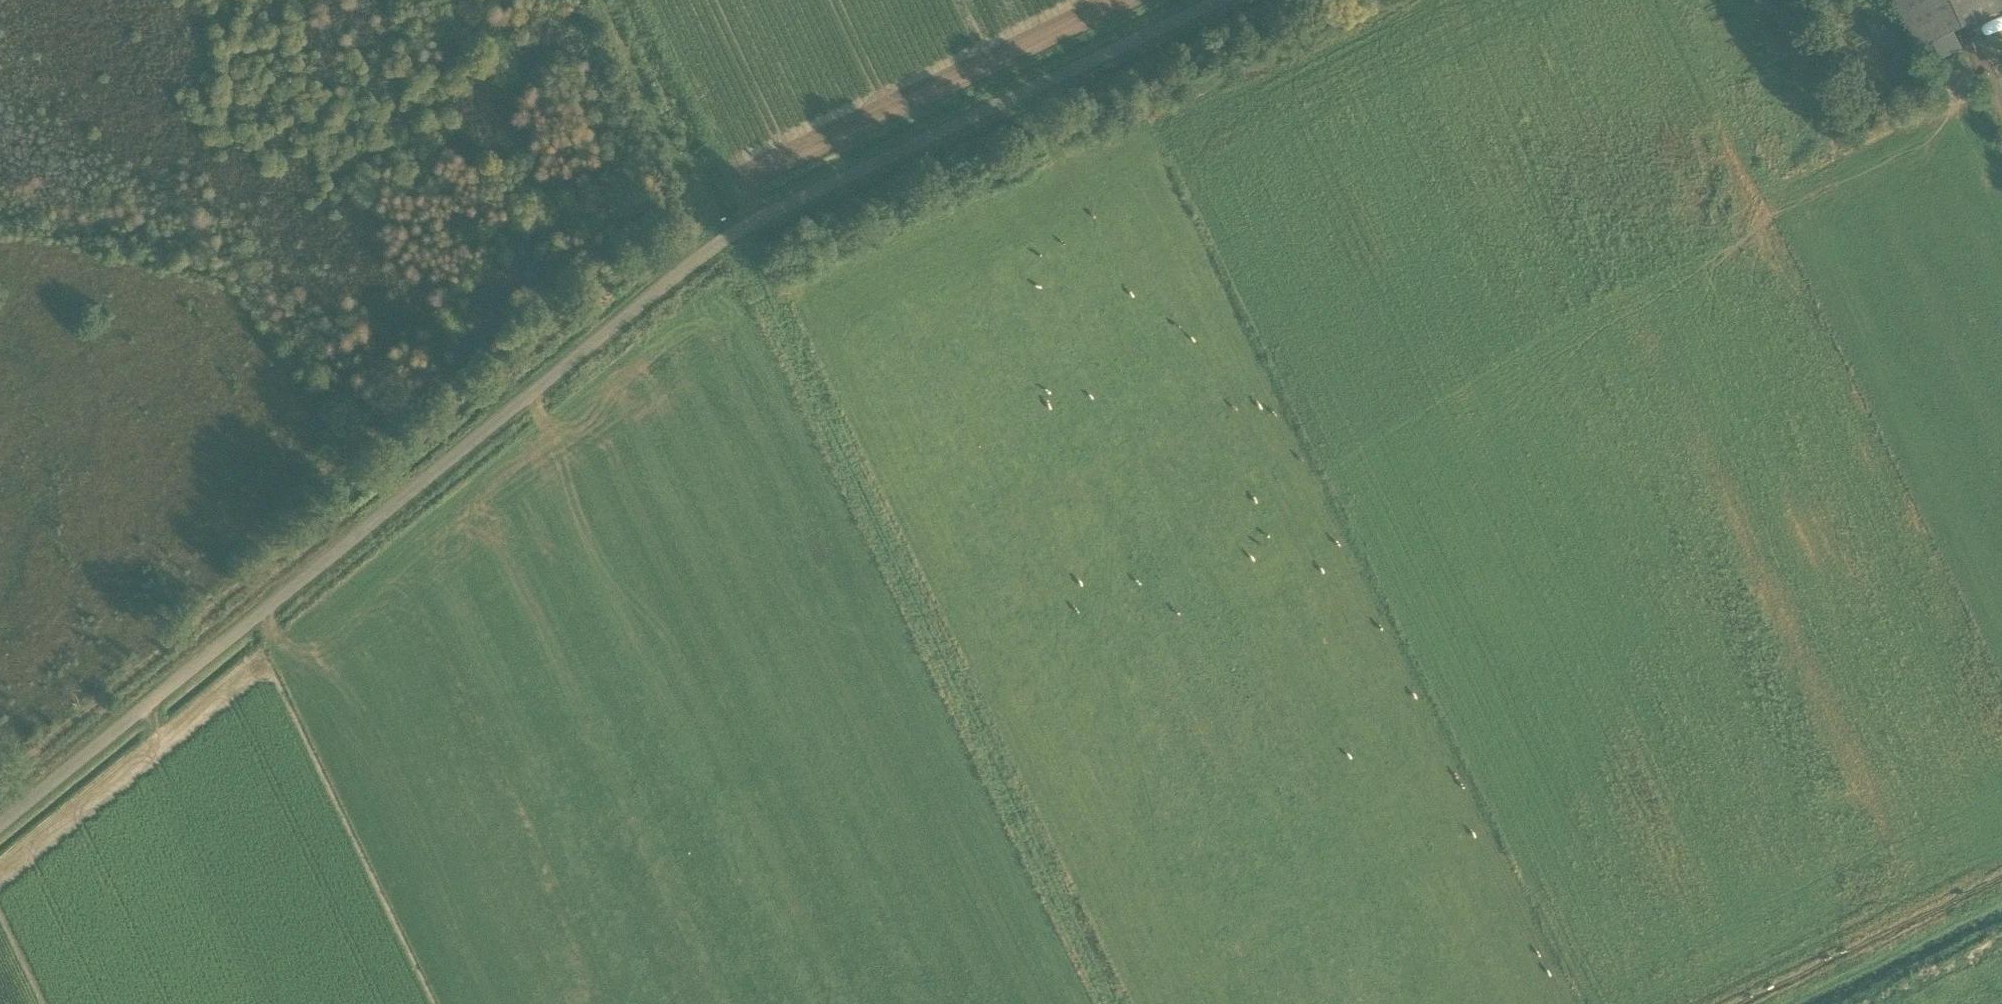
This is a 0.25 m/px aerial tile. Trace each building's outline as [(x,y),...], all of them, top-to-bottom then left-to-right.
[(1919,48),(1920,48),(1957,31),(1972,24),(2001,10),(2001,0),(1897,0),(1919,48)]
